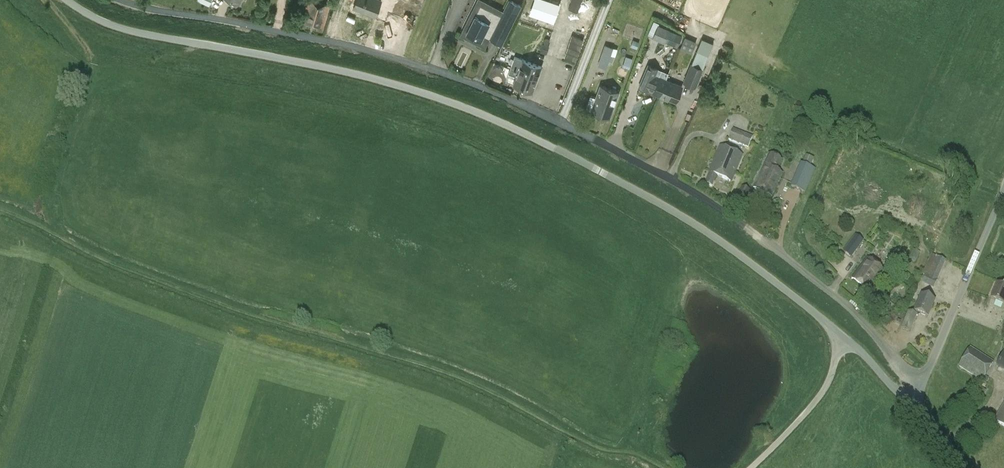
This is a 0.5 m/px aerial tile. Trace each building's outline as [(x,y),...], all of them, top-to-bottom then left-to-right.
[(329,4),(314,0),(308,0),(302,21),(322,27),(329,4)] [(353,7),(375,16),(381,0),(356,0),(353,7)] [(382,20),(407,29),(417,0),(389,0),(382,20)] [(568,8),(577,12),(582,0),(572,0),(568,8)] [(579,17),(591,21),(599,0),(586,0),(579,17)] [(501,15),(480,4),(467,32),(481,38),(484,32),(491,35),(490,38),(503,44),(521,7),(508,1),(501,15)] [(657,25),(652,38),(663,43),(669,30),(657,25)] [(664,42),(678,47),(682,35),(669,30),(664,42)] [(681,48),(691,52),(696,41),(685,36),(681,48)] [(549,46),(547,45),(543,44),(540,52),(546,54),(549,46)] [(605,44),(598,65),(607,69),(609,61),(613,63),(618,49),(605,44)] [(691,63),(683,82),(696,88),(704,68),(703,68),(709,55),(697,50),(692,63),(691,63)] [(522,59),(514,56),(511,66),(537,77),(541,66),(522,59)] [(625,56),(623,63),(630,65),(632,59),(625,56)] [(653,91),(652,93),(659,96),(666,79),(659,77),(659,78),(656,76),(659,68),(648,64),(638,87),(639,88),(639,90),(647,93),(648,91),(649,92),(650,90),(653,91)] [(508,72),(516,75),(513,84),(532,91),(537,77),(511,66),(508,72)] [(676,102),(682,86),(666,79),(659,96),(660,95),(676,102)] [(600,85),(591,112),(610,118),(619,91),(600,85)] [(753,138),(733,130),(729,140),(748,149),(753,138)] [(712,186),(717,175),(731,181),(741,155),(720,146),(709,172),(708,172),(704,183),(712,186)] [(753,188),(772,197),(783,173),(776,170),(782,159),(769,153),(753,188)] [(801,163),(790,187),(806,193),(816,170),(801,163)] [(737,197),(744,200),(749,189),(742,186),(737,197)] [(856,235),(847,247),(854,253),(857,249),(863,240),(856,235)] [(913,249),(909,260),(916,263),(920,253),(913,249)] [(937,280),(946,261),(932,254),(923,274),(926,276),(922,283),(934,288),(938,280),(937,280)] [(851,278),(868,291),(884,270),(867,257),(851,278)] [(990,298),(1003,304),(1003,286),(997,283),(990,298)] [(935,300),(921,294),(914,311),(927,317),(935,300)] [(901,328),(909,332),(916,315),(908,311),(901,328)] [(970,348),(958,366),(981,380),(993,363),(970,348)] [(1003,371),(1003,352),(996,367),(1003,371)] [(981,388),(976,396),(980,399),(985,391),(981,388)] [(994,422),(1003,427),(1003,403),(994,422)]
